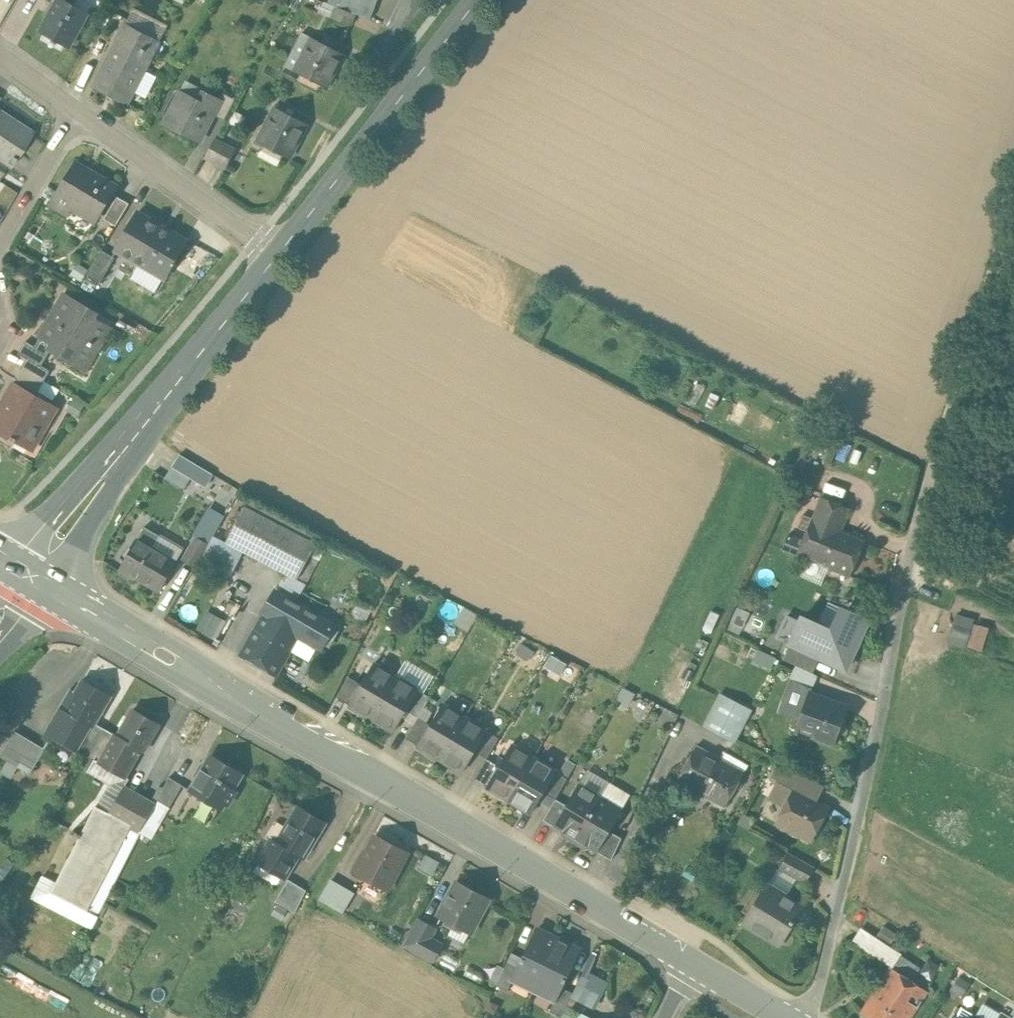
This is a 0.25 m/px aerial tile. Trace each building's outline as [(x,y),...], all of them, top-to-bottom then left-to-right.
[(73,47),(96,10),(82,0),(55,0),(40,26),(73,47)] [(364,0),(340,0),(334,17),(356,24),(364,0)] [(167,38),(128,21),(95,82),(133,106),(167,38)] [(333,83),(347,48),(303,28),(287,64),(333,83)] [(183,84),(167,117),(202,137),(226,95),(205,84),(200,94),(183,84)] [(307,124),(276,108),(259,141),(290,157),(307,124)] [(9,169),(34,132),(0,109),(0,163),(9,169)] [(219,135),(208,154),(229,165),(238,144),(219,135)] [(80,157),(50,200),(72,213),(77,205),(102,219),(125,181),(80,157)] [(122,223),(136,201),(122,193),(109,215),(122,223)] [(173,275),(194,235),(142,203),(118,246),(124,249),(173,275)] [(104,247),(87,277),(102,286),(118,257),(104,247)] [(88,367),(118,321),(70,286),(38,332),(88,367)] [(48,354),(36,347),(26,341),(19,353),(27,358),(22,367),(44,380),(50,370),(42,365),(48,354)] [(44,380),(26,369),(22,367),(16,378),(38,391),(44,380)] [(21,386),(18,384),(2,412),(0,411),(0,433),(15,441),(15,442),(16,440),(29,447),(43,423),(47,425),(58,407),(21,386)] [(212,473),(181,457),(179,456),(173,467),(206,484),(212,473)] [(820,472),(818,470),(809,466),(801,484),(811,489),(820,472)] [(850,576),(864,543),(865,540),(841,530),(850,509),(821,497),(803,540),(789,534),(783,548),(850,576)] [(298,578),(304,567),(316,543),(245,506),(226,541),(297,578),(298,578)] [(156,547),(162,536),(163,534),(147,525),(121,570),(136,579),(138,576),(160,589),(177,559),(156,547)] [(209,542),(209,541),(197,534),(184,558),(196,565),(209,542)] [(275,591),(239,653),(239,654),(277,677),(300,637),(321,649),(335,625),(275,591)] [(835,602),(827,620),(803,610),(788,643),(846,669),(870,618),(835,602)] [(208,610),(198,628),(217,638),(226,620),(208,610)] [(956,613),(955,616),(949,642),(965,646),(966,646),(973,618),(956,613)] [(309,661),(317,648),(300,638),(292,651),(309,661)] [(562,672),(566,661),(551,655),(547,666),(562,672)] [(349,704),(371,717),(396,677),(374,663),(349,704)] [(812,686),(817,674),(797,665),(792,676),(812,686)] [(337,697),(349,704),(361,684),(349,677),(337,697)] [(396,677),(371,717),(394,731),(418,690),(396,677)] [(799,722),(816,729),(814,736),(835,744),(849,707),(829,700),(830,698),(811,691),(812,686),(792,677),(779,712),(800,718),(799,722)] [(77,751),(90,731),(90,730),(92,726),(93,727),(94,726),(111,696),(83,679),(75,692),(70,689),(59,707),(61,708),(61,709),(47,733),(77,751)] [(418,717),(424,708),(424,707),(430,697),(418,690),(406,710),(418,717)] [(720,694),(714,705),(704,726),(734,742),(751,711),(720,694)] [(465,717),(443,704),(418,745),(440,758),(465,717)] [(142,750),(145,745),(145,744),(158,723),(133,709),(118,735),(116,735),(100,762),(121,774),(137,747),(142,750)] [(462,772),(473,753),(474,753),(487,730),(465,717),(440,758),(462,772)] [(418,745),(430,724),(418,718),(406,738),(418,745)] [(88,756),(99,738),(105,728),(96,723),(94,727),(92,726),(78,750),(88,756)] [(105,729),(101,734),(101,735),(88,756),(99,762),(116,735),(105,729)] [(24,753),(25,752),(32,741),(15,730),(0,755),(17,765),(24,753)] [(487,758),(499,738),(487,731),(475,751),(486,758),(487,758)] [(29,772),(40,753),(43,748),(32,741),(17,765),(29,772)] [(487,786),(509,799),(534,758),(511,745),(487,786)] [(699,745),(687,766),(680,779),(705,794),(724,760),(699,745)] [(190,789),(217,806),(220,808),(241,773),(212,755),(190,789)] [(475,779),(487,786),(499,765),(487,758),(475,779)] [(556,771),(534,758),(509,799),(531,812),(556,771)] [(727,806),(729,803),(729,802),(746,772),(724,760),(705,794),(727,806)] [(777,783),(789,789),(793,791),(794,790),(804,795),(811,782),(785,768),(777,783)] [(568,778),(567,778),(556,771),(544,791),(556,799),(568,778)] [(168,806),(170,803),(182,785),(168,776),(156,800),(168,806)] [(827,808),(800,794),(794,790),(793,791),(778,783),(770,797),(786,806),(777,822),(811,839),(827,808)] [(555,824),(562,829),(566,831),(565,832),(576,838),(600,797),(578,784),(555,824)] [(124,787),(123,788),(123,789),(110,814),(140,830),(154,802),(124,787)] [(621,810),(600,797),(576,838),(586,844),(587,843),(598,850),(621,810)] [(566,805),(564,803),(563,803),(556,799),(543,819),(554,826),(555,825),(555,824),(566,805)] [(110,813),(98,806),(97,806),(94,805),(81,832),(115,850),(128,824),(110,815),(110,813)] [(298,852),(300,854),(303,856),(303,855),(324,822),(297,805),(276,838),(270,835),(268,839),(271,841),(257,863),(281,878),(282,878),(297,853),(298,852)] [(86,909),(95,914),(97,915),(98,914),(140,830),(129,824),(128,825),(86,909)] [(73,829),(71,831),(71,833),(78,837),(50,891),(86,909),(115,850),(73,829)] [(611,859),(615,852),(622,838),(610,831),(598,850),(597,850),(611,859)] [(374,837),(369,846),(366,852),(364,852),(354,868),(388,887),(406,854),(374,837)] [(814,867),(798,858),(797,858),(788,853),(779,868),(805,882),(814,867)] [(419,867),(432,873),(438,861),(425,855),(419,867)] [(743,922),(751,927),(780,945),(793,923),(794,923),(795,923),(804,908),(786,897),(797,878),(780,869),(779,869),(777,868),(767,885),(766,885),(765,885),(743,922)] [(85,909),(59,896),(58,896),(50,891),(55,881),(43,874),(32,897),(79,921),(85,909)] [(274,900),(284,906),(285,907),(295,913),(307,889),(288,877),(274,900)] [(348,888),(342,885),(330,878),(319,898),(336,908),(348,888)] [(469,932),(473,927),(473,926),(488,897),(458,881),(439,916),(469,932)] [(91,927),(94,922),(97,915),(86,909),(80,921),(91,927)] [(435,929),(432,926),(419,919),(409,938),(424,947),(429,937),(431,937),(435,929)] [(859,926),(851,941),(893,964),(901,948),(859,926)] [(536,929),(525,952),(513,977),(535,987),(558,940),(536,929)] [(432,960),(438,950),(442,943),(430,937),(424,947),(408,938),(405,945),(432,960)] [(558,940),(537,983),(535,987),(556,997),(578,950),(558,940)] [(902,954),(901,956),(896,964),(915,976),(921,966),(902,954)] [(507,962),(502,972),(497,984),(508,989),(513,977),(517,967),(507,962)] [(873,1017),(908,1017),(925,992),(892,970),(864,1012),(873,1017)] [(959,977),(951,988),(947,994),(953,998),(965,982),(959,977)] [(561,987),(561,988),(556,997),(555,997),(549,1010),(561,1016),(573,992),(561,987)] [(567,1005),(566,1005),(566,1006),(566,1007),(590,1017),(591,1017),(598,1004),(597,1003),(573,992),(567,1005)] [(1008,1000),(1002,1011),(1012,1017),(1013,1015),(1013,1004),(1008,1000)] [(974,1016),(974,1015),(963,1008),(961,1007),(955,1017),(977,1017),(974,1016)]
